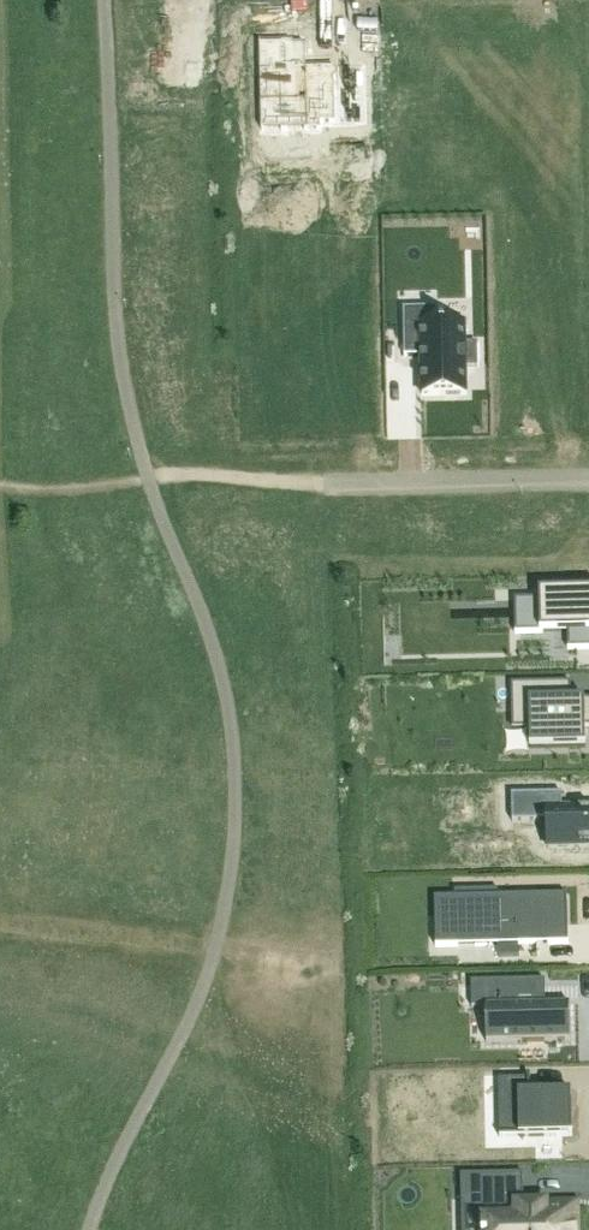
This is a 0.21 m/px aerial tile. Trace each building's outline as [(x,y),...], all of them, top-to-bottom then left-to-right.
[(295,42),(259,43),(260,131),(322,130),(322,123),(335,123),(334,103),(366,103),(365,64),(334,65),(334,69),(307,69),(307,44),(295,44),(295,42)] [(436,326),(436,309),(403,310),(404,357),(421,357),(422,396),(466,395),(465,367),(477,367),(476,345),(465,345),(465,326),(436,326)] [(514,602),(518,602),(519,629),(515,629),(515,634),(543,633),(567,633),(568,650),(588,649),(588,591),(569,592),(539,592),(539,599),(514,600),(514,602)] [(511,685),(511,687),(513,687),(524,686),(525,703),(513,703),(513,729),(525,729),(525,730),(529,730),(530,749),(586,748),(585,729),(588,729),(588,701),(571,701),(571,684),(511,685)] [(514,822),(550,821),(551,849),(588,848),(588,809),(565,810),(564,794),(514,795),(514,822)] [(455,899),(435,899),(435,902),(455,902),(456,945),(436,945),(436,947),(537,945),(536,927),(562,926),(562,900),(568,900),(567,897),(498,898),(498,891),(455,892),(455,899)] [(538,982),(471,983),(471,985),(473,985),(473,1007),(472,1007),(472,1009),(489,1009),(490,1041),(486,1042),(486,1044),(570,1042),(570,1005),(538,1006),(538,982)] [(527,1080),(499,1081),(499,1097),(518,1097),(519,1138),(572,1137),(571,1094),(531,1094),(530,1077),(527,1077),(527,1080)] [(461,1180),(461,1200),(463,1200),(463,1196),(465,1196),(482,1196),(482,1199),(483,1229),(574,1229),(574,1208),(546,1209),(546,1206),(524,1206),(523,1175),(461,1176),(461,1180)]
